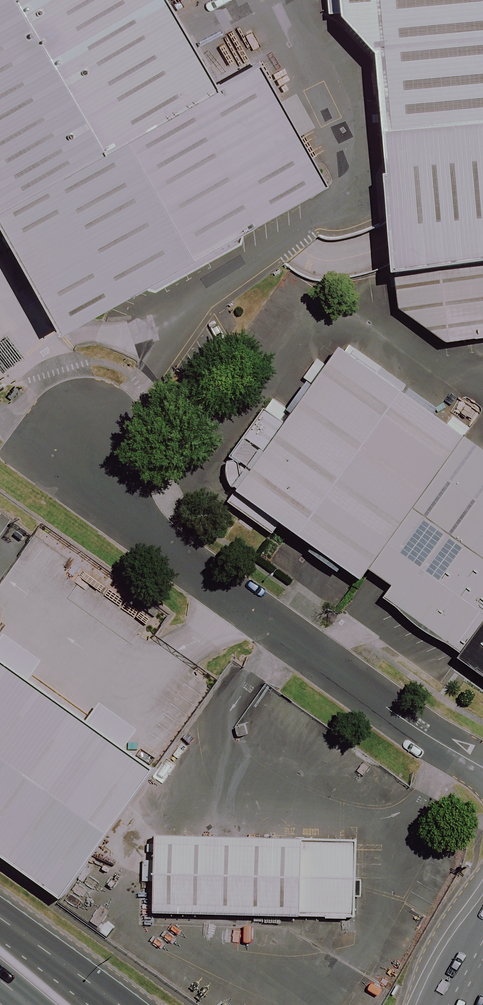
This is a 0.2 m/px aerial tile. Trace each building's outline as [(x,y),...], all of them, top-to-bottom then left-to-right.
[(46,341),(311,187),(244,71),(202,96),(146,0),(0,0),(0,262),(46,341)] [(482,270),(482,0),(325,0),(328,33),(363,67),(380,283),(482,270)] [(473,274),(384,285),(387,316),(434,348),(482,342),(473,274)] [(224,495),(347,584),(354,574),(451,441),(328,352),(224,495)] [(451,441),(354,574),(377,590),(369,600),(482,682),(482,464),(451,441)] [(50,901),(143,776),(0,669),(0,863),(50,901)] [(342,840),(144,834),(142,910),(340,915),(342,840)]
